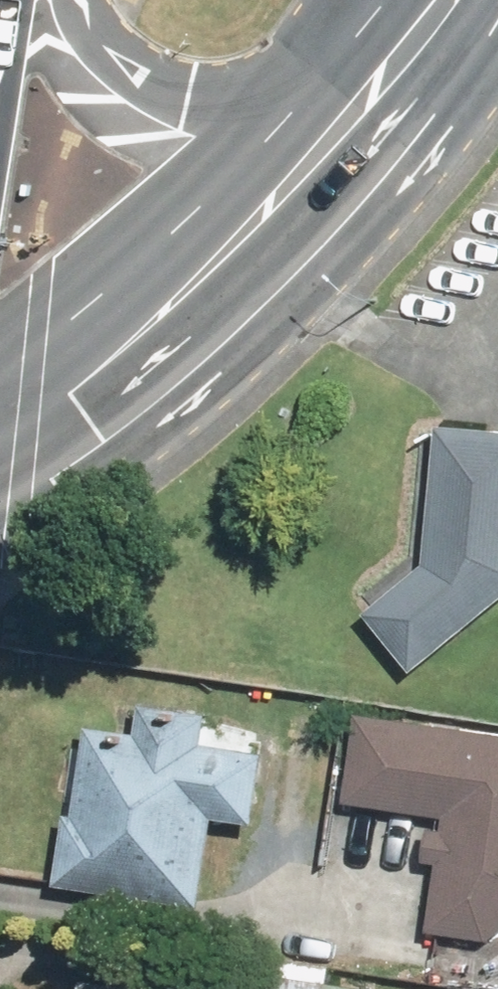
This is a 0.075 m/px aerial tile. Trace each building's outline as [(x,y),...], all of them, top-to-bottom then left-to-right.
[(425,558),(357,616),(408,673),(497,600),(497,432),(433,428),(425,558)] [(47,887),(203,900),(209,821),(251,824),(259,729),(83,715),(81,744),(72,743),(66,815),(53,814),(47,887)] [(420,937),(497,948),(497,736),(352,715),(339,802),(440,817),(438,832),(423,830),(417,868),(430,869),(420,937)] [(363,988),(244,970),(241,988),(363,988)]
